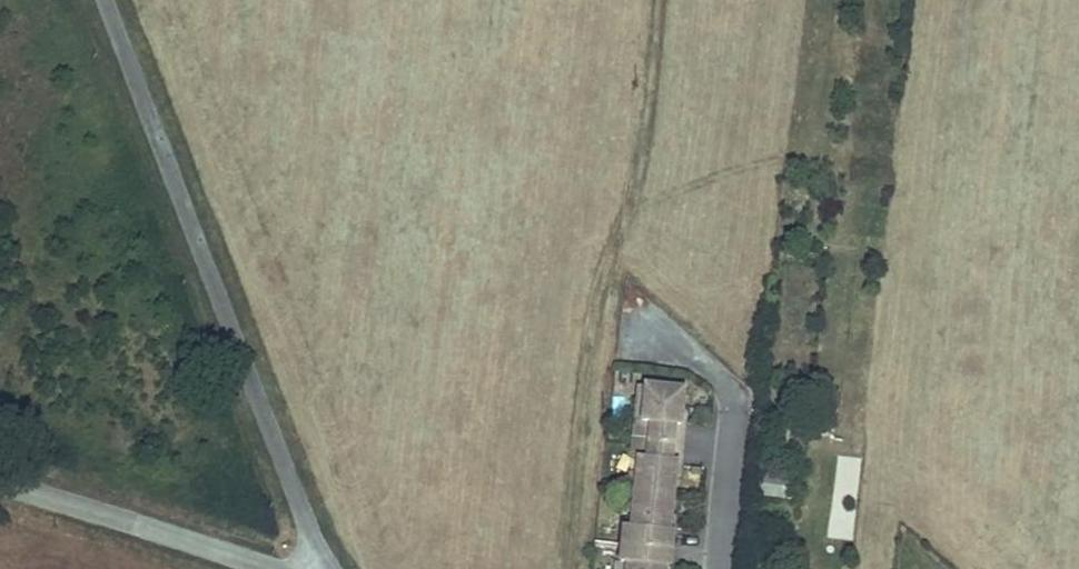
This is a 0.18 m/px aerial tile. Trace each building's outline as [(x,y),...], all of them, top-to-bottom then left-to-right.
[(665,568),(668,568),(672,532),(669,531),(675,462),(679,462),(683,426),(679,425),(683,390),(640,386),(638,407),(643,407),(642,422),(636,421),(632,458),(639,459),(637,473),(631,473),(627,512),(633,513),(631,528),(624,527),(621,564),(628,564),(627,568),(664,568),(665,568)] [(792,498),(794,480),(760,476),(758,494),(792,498)]
